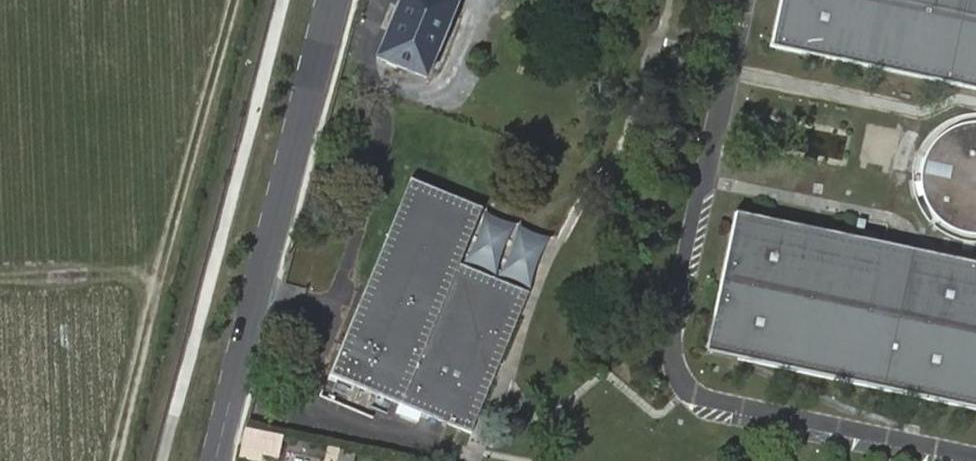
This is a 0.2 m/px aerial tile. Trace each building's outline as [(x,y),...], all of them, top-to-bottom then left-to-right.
[(381,58),(430,79),(461,0),(405,0),(381,58)] [(773,47),(936,83),(932,105),(928,107),(924,110),(919,114),(914,121),(909,126),(905,133),(902,138),(899,144),(896,152),(895,156),(893,165),(892,176),(892,185),(893,194),(895,203),(897,212),(901,220),(903,225),(899,247),(737,213),(707,352),(975,411),(975,265),(917,252),(923,222),(921,220),(919,217),(917,212),(914,205),(912,199),(911,192),(910,188),(910,183),(911,173),(912,166),(913,160),(915,155),(918,149),(921,144),(923,140),(927,134),(931,130),(935,126),(940,121),(947,118),(953,86),(975,92),(975,0),(784,0),(773,47)] [(918,184),(918,189),(919,193),(920,199),(922,205),(923,207),(928,216),(930,219),(935,226),(939,229),(942,232),(945,234),(950,237),(959,242),(964,243),(968,245),(972,246),(975,246),(975,116),(969,117),(958,120),(954,122),(946,127),(940,132),(937,134),(934,138),(931,140),(930,142),(927,147),(926,149),(924,153),(920,163),(919,168),(918,172),(918,177),(918,184)] [(356,152),(359,161),(368,159),(365,150),(356,152)] [(408,178),(327,375),(471,435),(530,293),(457,261),(480,206),(408,178)] [(251,432),(246,456),(272,460),(281,460),(285,439),(251,432)] [(337,450),(334,460),(350,460),(352,454),(337,450)]
